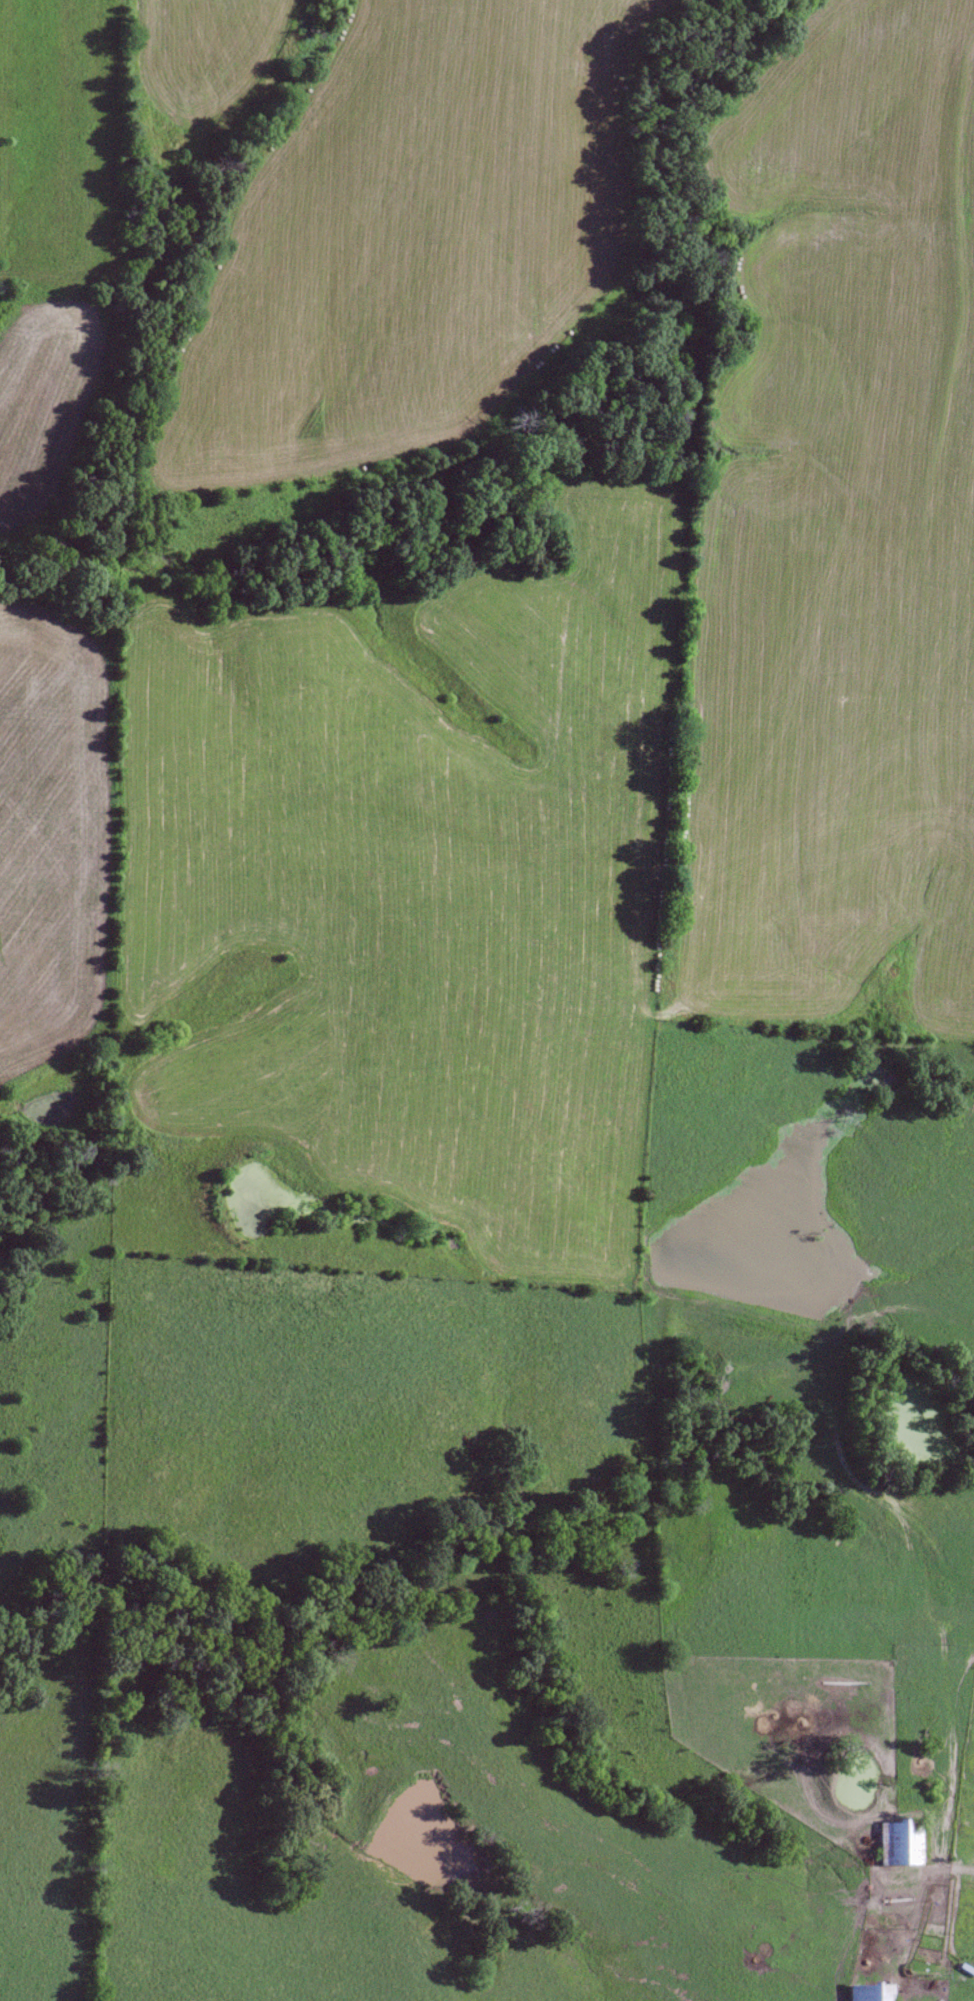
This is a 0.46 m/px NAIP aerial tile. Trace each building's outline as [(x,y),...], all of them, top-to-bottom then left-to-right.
[(922,1864),(922,1821),(880,1821),(880,1864),(922,1864)] [(850,1984),(850,2000),(894,2000),(894,1984),(850,1984)]
